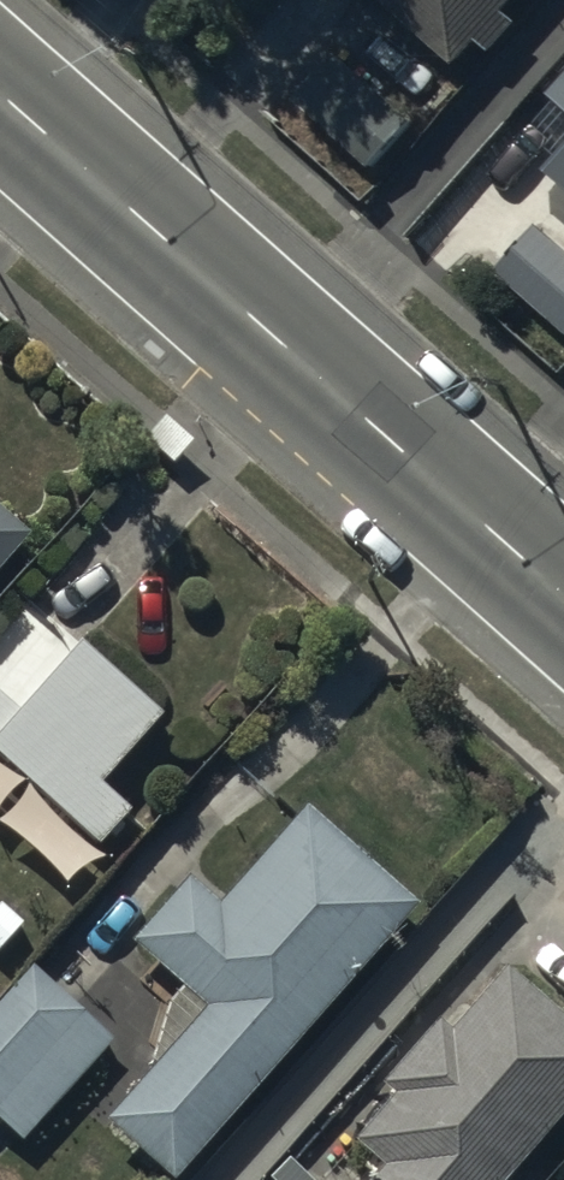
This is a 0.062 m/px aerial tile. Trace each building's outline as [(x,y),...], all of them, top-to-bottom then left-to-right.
[(460,71),(482,47),(494,58),(547,0),(383,0),(460,71)] [(405,116),(339,54),(295,102),(361,163),(405,116)] [(529,107),(541,118),(558,99),(563,104),(563,68),(529,107)] [(550,167),(563,179),(563,152),(550,167)] [(537,225),(495,275),(563,333),(563,248),(537,225)] [(30,539),(0,512),(0,572),(30,539)] [(95,847),(127,810),(98,784),(159,718),(76,642),(16,712),(0,698),(0,764),(95,847)] [(102,1122),(167,1179),(175,1179),(417,906),(304,807),(219,905),(185,880),(129,943),(180,990),(180,991),(178,993),(176,994),(175,996),(173,997),(172,999),(170,1001),(169,1002),(167,1004),(166,1006),(164,1008),(163,1010),(162,1012),(161,1014),(160,1016),(158,1018),(157,1020),(156,1022),(155,1024),(154,1026),(154,1028),(153,1030),(152,1032),(151,1034),(151,1037),(150,1039),(149,1041),(149,1043),(148,1045),(148,1048),(147,1050),(147,1052),(147,1054),(147,1056),(146,1059),(146,1061),(152,1067),(102,1122)] [(20,1144),(114,1041),(32,966),(0,1001),(0,1126),(20,1144)] [(369,1179),(507,1179),(563,1115),(563,1021),(504,969),(448,1032),(435,1021),(377,1088),(389,1098),(349,1143),(379,1169),(369,1179)] [(248,1121),(195,1179),(314,1179),(248,1121)]
